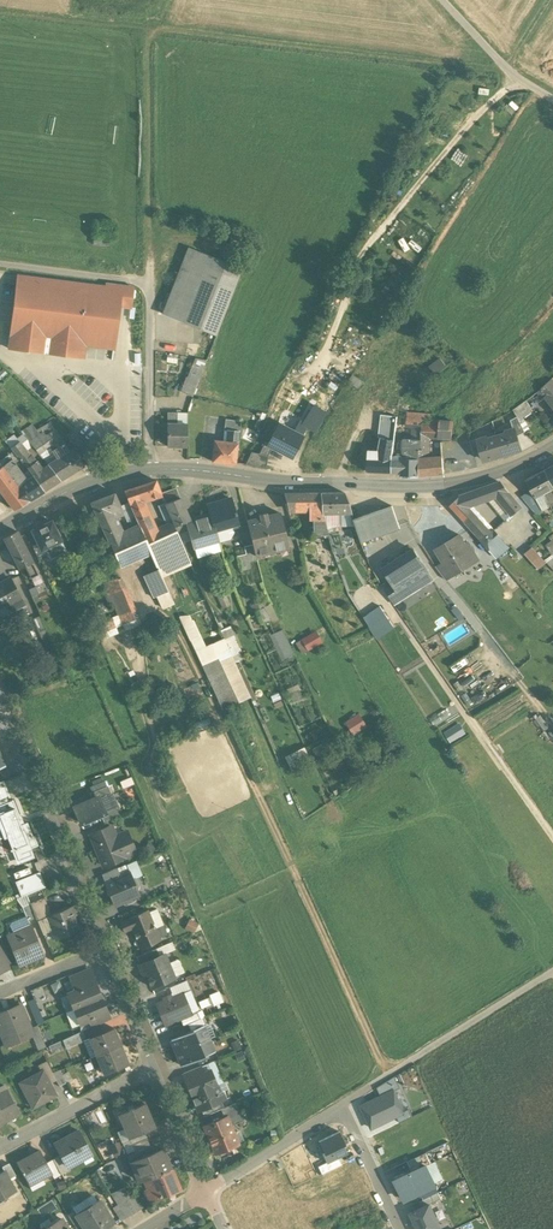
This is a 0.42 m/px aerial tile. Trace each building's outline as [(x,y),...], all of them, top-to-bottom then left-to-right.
[(162,315),(182,323),(208,255),(189,248),(162,315)] [(208,255),(182,323),(216,336),(242,269),(208,255)] [(105,288),(18,277),(9,348),(84,359),(85,347),(85,345),(114,349),(119,307),(122,290),(105,288)] [(119,307),(130,309),(133,288),(106,284),(105,288),(122,290),(119,307)] [(190,366),(202,371),(206,360),(193,358),(190,366)] [(179,391),(192,396),(202,371),(190,366),(185,378),(184,378),(179,391)] [(539,391),(545,398),(546,399),(552,393),(552,392),(552,384),(550,380),(539,391)] [(552,393),(546,399),(545,398),(545,399),(552,408),(552,394),(552,393)] [(525,401),(513,410),(517,417),(518,419),(531,410),(525,401)] [(315,432),(326,414),(314,406),(304,423),(303,425),(307,427),(315,432)] [(186,446),(186,412),(167,413),(167,447),(186,446)] [(380,439),(394,441),(398,415),(381,413),(377,439),(380,439)] [(406,413),(406,424),(413,425),(419,425),(419,424),(429,416),(406,413)] [(525,432),(517,417),(510,420),(513,429),(514,428),(517,436),(525,432)] [(239,422),(225,419),(223,430),(227,430),(238,432),(239,422)] [(295,433),(302,437),(307,427),(303,425),(304,423),(301,421),(295,433)] [(438,421),(429,421),(429,426),(429,438),(437,438),(438,421)] [(452,421),(438,421),(437,438),(451,438),(452,421)] [(39,434),(31,424),(20,431),(22,434),(30,443),(38,438),(37,436),(39,434)] [(268,444),(268,446),(273,448),(291,458),(302,437),(295,433),(279,424),(268,444)] [(419,425),(414,425),(413,433),(421,434),(422,426),(419,425)] [(513,429),(505,431),(506,434),(497,436),(502,455),(521,450),(517,436),(514,428),(513,429)] [(68,452),(54,429),(42,436),(47,446),(50,444),(54,451),(53,451),(58,458),(68,452)] [(87,441),(74,429),(67,434),(76,449),(87,441)] [(238,432),(227,430),(226,442),(236,444),(238,432)] [(421,434),(413,433),(413,441),(421,441),(421,437),(421,434)] [(17,439),(19,441),(11,448),(15,453),(18,457),(25,451),(32,446),(30,443),(22,434),(17,439)] [(14,435),(6,442),(11,448),(19,441),(17,439),(14,435)] [(47,446),(42,436),(39,439),(44,448),(47,446)] [(497,436),(487,439),(487,437),(478,439),(477,439),(481,452),(484,461),(502,455),(497,436)] [(428,438),(421,437),(421,441),(421,442),(418,442),(418,460),(419,477),(443,474),(444,474),(444,472),(442,458),(429,459),(428,438)] [(38,438),(30,443),(32,446),(38,452),(44,448),(39,439),(38,438)] [(478,438),(470,441),(473,454),(481,452),(477,439),(478,439),(478,438)] [(394,441),(380,439),(380,442),(378,452),(367,452),(367,472),(392,473),(392,457),(393,454),(394,441)] [(413,441),(400,440),(400,445),(402,445),(402,457),(392,457),(392,473),(401,473),(402,475),(402,477),(419,477),(418,460),(418,442),(421,442),(421,441),(413,441)] [(226,442),(214,441),(211,461),(234,464),(236,444),(226,442)] [(268,444),(265,442),(259,454),(268,456),(273,448),(268,446),(268,444)] [(58,458),(48,465),(60,480),(84,466),(73,449),(68,452),(58,458)] [(25,451),(18,457),(20,459),(27,467),(34,461),(30,457),(25,451)] [(15,453),(0,464),(2,467),(6,471),(16,463),(20,459),(18,457),(15,453)] [(245,465),(266,470),(268,456),(259,454),(252,453),(245,465)] [(48,465),(42,469),(34,461),(27,467),(33,476),(37,481),(44,491),(60,480),(48,465)] [(16,463),(6,471),(12,479),(21,472),(16,463)] [(545,470),(552,485),(552,465),(545,470)] [(2,467),(0,468),(0,489),(6,497),(2,500),(6,505),(10,502),(15,509),(28,501),(12,479),(6,471),(2,467)] [(526,480),(531,491),(535,498),(548,492),(552,489),(552,485),(545,470),(526,480)] [(28,479),(27,480),(21,472),(12,479),(28,501),(44,491),(37,481),(32,484),(28,479)] [(155,481),(124,491),(132,511),(144,505),(142,500),(160,493),(155,481)] [(512,514),(520,507),(516,504),(500,483),(459,497),(468,507),(496,496),(511,514),(512,514)] [(175,488),(161,492),(165,502),(179,498),(175,488)] [(535,498),(531,491),(522,496),(525,502),(536,514),(542,511),(535,498)] [(114,493),(93,501),(91,503),(104,532),(117,526),(110,512),(121,507),(114,493)] [(305,510),(305,493),(284,494),(288,510),(305,510)] [(322,509),(321,493),(305,493),(305,510),(309,509),(309,520),(313,519),(321,519),(324,519),(323,513),(322,509)] [(344,493),(321,493),(322,509),(323,513),(351,512),(344,493)] [(468,507),(459,497),(460,497),(451,506),(466,523),(470,528),(472,530),(481,541),(491,532),(468,507)] [(179,498),(165,502),(170,514),(173,520),(175,525),(189,519),(179,498)] [(230,499),(208,505),(215,530),(237,524),(235,515),(236,515),(235,512),(234,512),(230,499)] [(165,502),(159,505),(164,516),(170,514),(165,502)] [(144,505),(132,511),(135,517),(138,526),(151,556),(154,561),(161,576),(167,574),(190,564),(177,534),(174,526),(173,524),(156,531),(155,528),(144,505)] [(352,520),(361,543),(400,529),(391,506),(352,520)] [(266,513),(259,515),(260,518),(247,521),(252,545),(255,556),(288,548),(279,514),(267,517),(266,513)] [(170,514),(164,516),(166,523),(173,520),(170,514)] [(210,514),(189,520),(189,519),(175,525),(174,526),(177,534),(184,531),(183,530),(188,528),(193,547),(217,540),(210,514)] [(135,517),(129,519),(132,525),(133,525),(134,527),(138,526),(135,517)] [(47,522),(43,525),(32,531),(38,542),(41,549),(44,548),(50,559),(66,551),(51,521),(48,523),(47,522)] [(313,537),(326,536),(322,524),(314,524),(313,537)] [(117,526),(104,532),(121,568),(151,556),(138,526),(134,527),(120,533),(117,526)] [(505,542),(494,529),(491,532),(481,541),(495,557),(509,546),(505,542)] [(32,563),(16,531),(4,538),(19,569),(25,567),(32,563)] [(547,538),(550,542),(545,545),(552,557),(552,534),(547,538)] [(459,535),(449,541),(451,544),(444,548),(443,546),(436,550),(444,563),(450,574),(451,574),(471,562),(468,558),(475,554),(467,542),(465,544),(459,535)] [(38,542),(31,545),(37,558),(44,554),(41,549),(38,542)] [(252,545),(245,547),(246,554),(237,557),(240,572),(250,569),(248,563),(256,561),(255,556),(252,545)] [(509,546),(495,557),(499,561),(504,557),(512,550),(510,547),(509,546)] [(536,569),(544,563),(531,548),(523,554),(536,569)] [(433,580),(414,550),(383,568),(391,581),(402,599),(433,580)] [(32,563),(25,567),(30,577),(37,574),(32,563)] [(450,574),(444,563),(436,568),(446,581),(453,577),(451,574),(450,574)] [(109,570),(101,573),(105,582),(113,579),(109,570)] [(162,609),(174,604),(158,572),(145,578),(155,598),(157,597),(162,609)] [(126,586),(121,587),(117,577),(113,579),(105,582),(118,615),(135,608),(126,586)] [(11,579),(0,585),(0,586),(7,600),(6,600),(8,604),(21,598),(11,579)] [(394,604),(402,599),(391,581),(382,586),(394,604)] [(214,587),(224,610),(232,606),(222,583),(214,587)] [(21,598),(8,604),(12,612),(25,605),(21,598)] [(263,602),(254,607),(262,625),(272,621),(272,622),(278,620),(271,606),(266,608),(263,602)] [(380,606),(363,618),(371,629),(387,618),(380,606)] [(135,608),(118,615),(123,625),(139,619),(135,608)] [(205,646),(189,615),(179,616),(223,711),(251,699),(232,657),(224,638),(205,646)] [(39,616),(33,619),(39,632),(45,629),(39,616)] [(106,633),(117,627),(112,618),(101,624),(106,633)] [(387,618),(371,629),(378,641),(395,630),(387,618)] [(224,638),(232,657),(242,653),(231,627),(220,632),(224,638)] [(45,629),(39,632),(42,639),(48,636),(45,629)] [(284,631),(272,637),(283,661),(295,655),(284,631)] [(317,634),(298,644),(303,654),(323,644),(317,634)] [(360,716),(347,723),(355,736),(368,727),(360,716)] [(461,725),(445,735),(452,745),(468,736),(461,725)] [(11,800),(3,780),(0,781),(0,804),(11,800)] [(127,788),(131,794),(139,791),(136,784),(127,788)] [(107,786),(89,793),(92,800),(99,797),(99,798),(110,793),(107,786)] [(92,800),(74,807),(81,823),(100,815),(105,813),(105,812),(99,798),(99,797),(92,800)] [(7,836),(11,848),(9,849),(10,851),(13,850),(18,862),(33,856),(30,848),(38,845),(34,835),(33,836),(27,822),(21,825),(19,819),(20,818),(13,799),(11,800),(0,804),(0,839),(7,836)] [(116,807),(105,812),(105,813),(100,815),(103,821),(119,815),(116,807)] [(112,837),(107,835),(104,829),(90,835),(103,866),(134,853),(125,832),(112,837)] [(117,868),(101,874),(104,881),(119,874),(117,868)] [(119,874),(104,881),(114,904),(122,901),(123,903),(131,899),(130,898),(135,896),(139,886),(136,878),(132,879),(129,870),(119,874)] [(39,871),(14,881),(20,896),(45,886),(39,871)] [(172,884),(164,888),(167,894),(175,891),(172,884)] [(41,888),(27,894),(31,902),(44,896),(41,888)] [(43,898),(30,904),(34,913),(47,908),(43,898)] [(30,904),(22,907),(28,921),(36,918),(34,913),(30,904)] [(50,915),(49,915),(49,916),(57,936),(67,932),(68,935),(80,930),(70,907),(50,915)] [(47,908),(34,913),(36,918),(37,921),(49,916),(49,915),(50,915),(47,908)] [(147,911),(137,915),(140,923),(124,930),(125,931),(131,928),(139,947),(159,939),(158,938),(155,928),(162,925),(156,909),(148,912),(147,911)] [(137,915),(121,922),(124,930),(140,923),(137,915)] [(190,920),(186,928),(195,932),(198,925),(190,920)] [(43,956),(30,925),(7,934),(19,965),(43,956)] [(162,925),(155,928),(158,938),(166,934),(162,925)] [(0,942),(0,961),(4,969),(12,966),(2,941),(0,942)] [(156,948),(136,956),(139,964),(159,956),(156,948)] [(139,964),(138,964),(142,973),(146,974),(151,987),(174,977),(164,954),(159,956),(139,964)] [(88,970),(71,977),(75,986),(77,990),(94,983),(88,970)] [(179,982),(169,987),(172,994),(182,990),(179,982)] [(77,990),(68,994),(74,1008),(101,998),(95,983),(94,983),(77,990)] [(214,1004),(222,1000),(218,990),(210,994),(214,1004)] [(65,1012),(74,1008),(68,994),(59,997),(65,1012)] [(180,994),(156,1003),(165,1024),(180,1017),(190,1013),(186,1004),(185,1005),(180,994)] [(101,998),(74,1008),(80,1023),(89,1020),(106,1013),(107,1012),(101,998)] [(43,1021),(33,999),(27,1001),(36,1024),(43,1021)] [(0,1013),(0,1031),(6,1045),(31,1034),(33,1034),(30,1028),(20,1005),(0,1013)] [(190,1013),(180,1017),(183,1025),(187,1024),(199,1019),(196,1011),(190,1013)] [(106,1013),(89,1020),(91,1026),(108,1019),(106,1013)] [(199,1019),(187,1024),(190,1030),(203,1025),(206,1024),(203,1017),(199,1019)] [(190,1030),(170,1038),(174,1048),(173,1049),(175,1052),(209,1038),(203,1025),(190,1030)] [(37,1026),(30,1028),(33,1034),(31,1034),(35,1043),(43,1040),(37,1026)] [(113,1028),(88,1038),(96,1055),(120,1045),(113,1028)] [(82,1030),(63,1039),(66,1047),(86,1039),(82,1030)] [(209,1038),(175,1052),(176,1056),(177,1056),(181,1065),(214,1051),(209,1038)] [(120,1045),(96,1055),(104,1074),(128,1064),(120,1045)] [(201,1065),(183,1072),(186,1079),(203,1072),(201,1065)] [(53,1073),(50,1067),(43,1071),(50,1083),(56,1080),(53,1073)] [(186,1079),(185,1079),(191,1095),(216,1084),(209,1069),(203,1072),(186,1079)] [(67,1082),(60,1070),(53,1073),(56,1080),(60,1086),(67,1082)] [(43,1071),(20,1083),(33,1107),(56,1095),(50,1083),(43,1071)] [(376,1088),(380,1096),(392,1090),(399,1087),(394,1077),(376,1088)] [(216,1084),(191,1095),(198,1110),(201,1109),(221,1101),(222,1100),(216,1084)] [(7,1089),(0,1093),(0,1125),(20,1114),(7,1089)] [(360,1106),(370,1128),(396,1115),(403,1112),(392,1090),(380,1096),(360,1106)] [(221,1101),(201,1109),(204,1116),(220,1109),(223,1107),(221,1101)] [(223,1107),(220,1109),(224,1118),(226,1117),(230,1126),(243,1120),(236,1102),(223,1107)] [(144,1104),(119,1114),(123,1124),(125,1129),(128,1128),(132,1137),(154,1128),(144,1104)] [(403,1112),(396,1115),(400,1123),(413,1117),(409,1109),(403,1112)] [(230,1126),(226,1117),(224,1118),(220,1119),(217,1118),(213,1120),(212,1123),(204,1126),(215,1153),(220,1151),(220,1152),(221,1151),(222,1152),(223,1152),(226,1153),(230,1152),(231,1148),(230,1146),(237,1143),(230,1126)] [(125,1129),(123,1124),(114,1128),(120,1142),(129,1138),(125,1129)] [(79,1130),(55,1143),(61,1155),(67,1166),(67,1165),(91,1153),(79,1130)] [(347,1153),(343,1145),(344,1144),(338,1131),(318,1141),(323,1153),(322,1154),(326,1162),(347,1153)] [(147,1138),(132,1144),(135,1152),(150,1146),(147,1138)] [(109,1144),(114,1156),(123,1153),(118,1141),(109,1144)] [(163,1150),(131,1162),(131,1163),(135,1162),(139,1172),(140,1171),(144,1180),(171,1169),(163,1150)] [(47,1163),(40,1151),(17,1164),(29,1185),(51,1173),(52,1173),(47,1163)] [(67,1166),(61,1155),(53,1159),(61,1174),(70,1170),(67,1165),(67,1166)] [(53,1159),(47,1163),(52,1173),(51,1173),(54,1178),(61,1174),(53,1159)] [(16,1176),(9,1164),(2,1167),(4,1171),(5,1171),(9,1179),(16,1176)] [(395,1180),(405,1200),(422,1192),(434,1186),(437,1185),(427,1165),(395,1180)] [(144,1180),(143,1180),(151,1201),(180,1189),(179,1188),(171,1170),(172,1169),(171,1169),(144,1180)] [(15,1190),(9,1179),(5,1171),(4,1171),(0,1173),(0,1198),(15,1190)] [(128,1186),(112,1193),(119,1204),(126,1216),(127,1216),(141,1207),(128,1186)] [(434,1186),(422,1192),(425,1198),(437,1192),(434,1186)] [(425,1198),(419,1201),(422,1208),(430,1204),(441,1199),(437,1192),(425,1198)] [(56,1198),(49,1202),(54,1209),(60,1204),(56,1198)] [(99,1199),(76,1213),(75,1214),(82,1225),(85,1228),(104,1228),(114,1223),(99,1199)] [(126,1216),(119,1204),(113,1208),(120,1220),(126,1216)] [(419,1228),(436,1228),(441,1227),(430,1204),(422,1208),(411,1213),(419,1228)] [(76,1213),(74,1210),(67,1214),(76,1228),(82,1225),(75,1214),(76,1213)] [(62,1220),(47,1228),(68,1228),(62,1220)]
